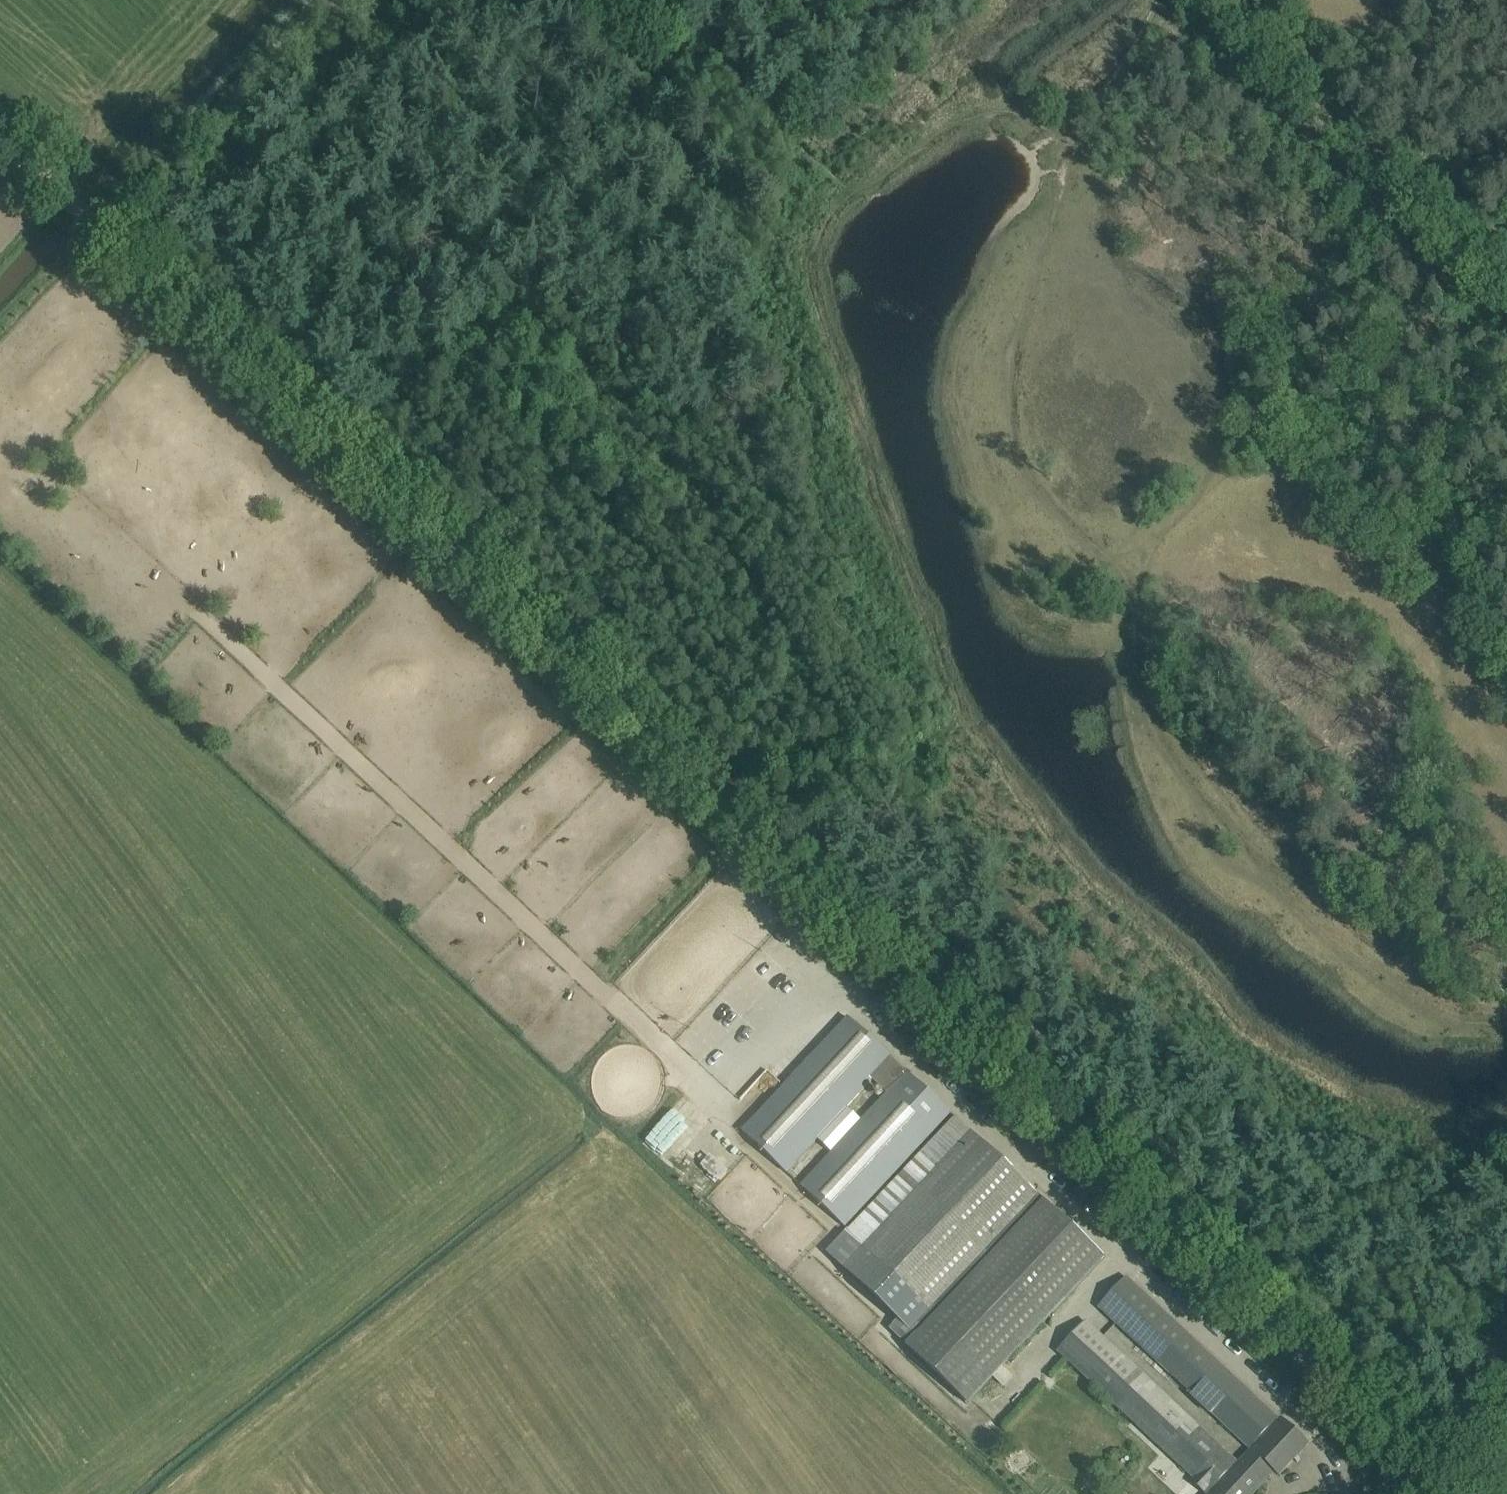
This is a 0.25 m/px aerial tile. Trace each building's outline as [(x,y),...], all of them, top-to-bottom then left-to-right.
[(786,1172),(818,1139),(832,1152),(801,1186),(845,1227),(937,1127),(951,1112),(848,1018),(742,1132),(786,1172)] [(685,1149),(692,1155),(715,1127),(693,1109),(656,1154),(671,1166),(685,1149)] [(1105,1256),(955,1118),(828,1255),(914,1335),(905,1345),(968,1403),(1105,1256)] [(644,1141),(656,1151),(668,1135),(656,1126),(644,1141)] [(1112,1292),(1099,1306),(1244,1442),(1252,1450),(1279,1420),(1126,1277),(1112,1292)] [(1084,1322),(1060,1348),(1116,1401),(1174,1455),(1192,1472),(1195,1475),(1213,1491),(1238,1465),(1221,1450),(1141,1374),(1084,1322)] [(1274,1471),(1279,1475),(1308,1444),(1281,1419),(1279,1420),(1252,1450),(1238,1465),(1213,1491),(1210,1493),(1252,1493),(1274,1471)]
